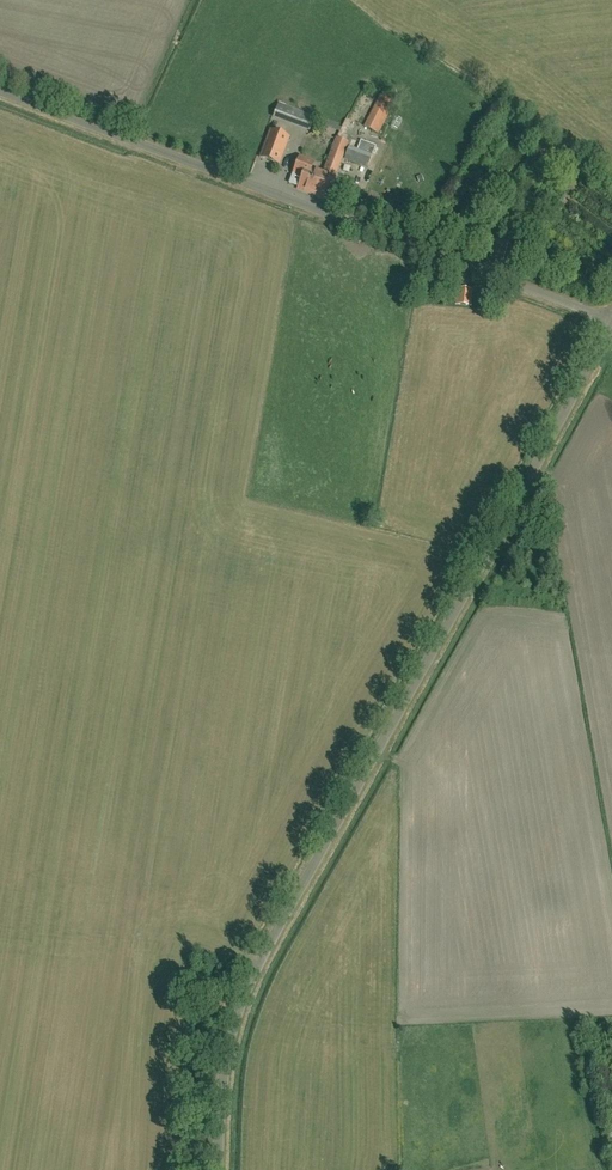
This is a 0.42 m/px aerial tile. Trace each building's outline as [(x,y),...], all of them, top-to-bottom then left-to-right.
[(379,134),(395,102),(380,94),(364,125),(363,126),(379,134)] [(273,118),(309,132),(315,117),(278,103),(273,118)] [(270,129),(260,157),(278,164),(289,136),(270,129)] [(323,173),(314,196),(326,201),(335,177),(348,143),(336,139),(323,173)] [(349,147),(344,159),(367,168),(376,146),(361,140),(357,150),(349,147)] [(314,196),(323,173),(311,168),(313,163),(300,157),(293,174),(302,177),(298,188),(311,193),(310,195),(314,196)] [(510,202),(517,192),(509,187),(503,197),(510,202)] [(407,212),(398,208),(393,222),(402,225),(407,212)] [(472,288),(456,287),(455,304),(471,305),(472,288)]
